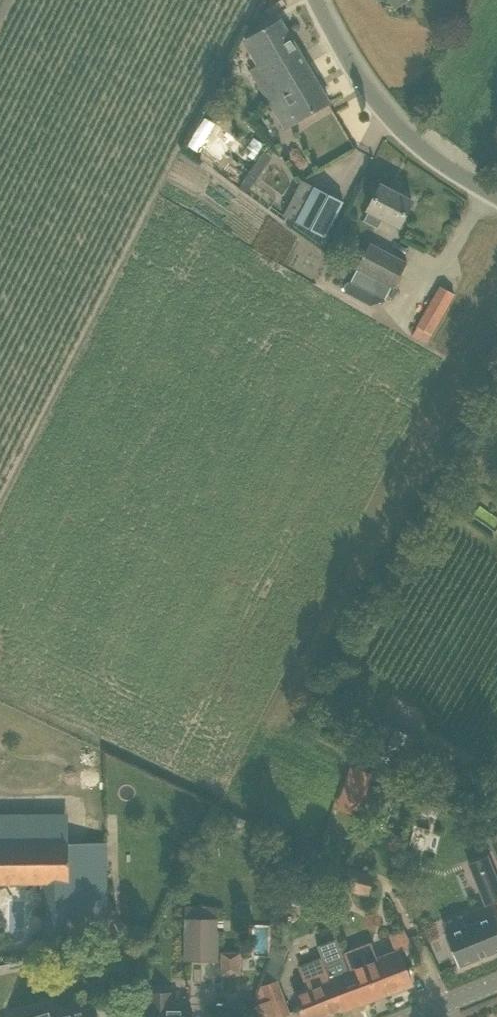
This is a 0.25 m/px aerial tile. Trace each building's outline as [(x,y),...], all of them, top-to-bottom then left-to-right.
[(277,83),(307,65),(280,19),(256,34),(270,57),(249,69),(265,96),(280,87),(277,83)] [(329,102),(315,79),(307,65),(277,83),(280,87),(265,96),(271,105),(275,103),(283,117),(290,113),(296,122),(329,102)] [(209,115),(192,137),(219,158),(236,136),(209,115)] [(344,200),(314,184),(294,221),(325,237),(344,200)] [(399,226),(412,200),(382,184),(368,210),(369,210),(364,220),(379,227),(384,218),(399,226)] [(408,262),(370,243),(357,268),(395,287),(408,262)] [(440,286),(418,326),(433,335),(456,295),(440,286)] [(338,806),(358,814),(372,774),(352,767),(338,806)] [(393,793),(369,785),(362,807),(384,814),(389,798),(391,799),(393,793)] [(480,817),(486,829),(496,824),(496,823),(492,812),(480,817)] [(44,943),(107,942),(107,841),(68,842),(68,813),(0,814),(0,883),(43,882),(44,943)] [(496,856),(496,833),(488,837),(496,856)] [(348,867),(343,888),(368,895),(373,873),(348,867)] [(493,867),(485,871),(484,868),(482,872),(474,875),(486,905),(496,901),(496,877),(493,867)] [(446,935),(459,966),(496,950),(496,917),(496,914),(446,935)] [(217,918),(185,917),(185,959),(217,960),(217,918)] [(307,986),(295,991),(304,1016),(329,1016),(367,1002),(355,970),(351,971),(343,951),(344,951),(339,937),(318,946),(322,956),(299,966),(307,986)] [(367,1002),(413,984),(400,951),(371,962),(363,943),(344,951),(343,951),(351,971),(355,970),(367,1002)] [(241,972),(240,948),(219,949),(220,973),(241,972)] [(286,957),(274,953),(262,987),(277,981),(286,957)] [(262,987),(274,1016),(282,1016),(290,1014),(277,981),(262,987)] [(262,987),(256,1003),(262,1016),(274,1016),(262,987)] [(152,1006),(152,1016),(191,1016),(191,1007),(170,1006),(170,992),(152,992),(152,1006)] [(94,1007),(54,1016),(96,1016),(94,1007)]
